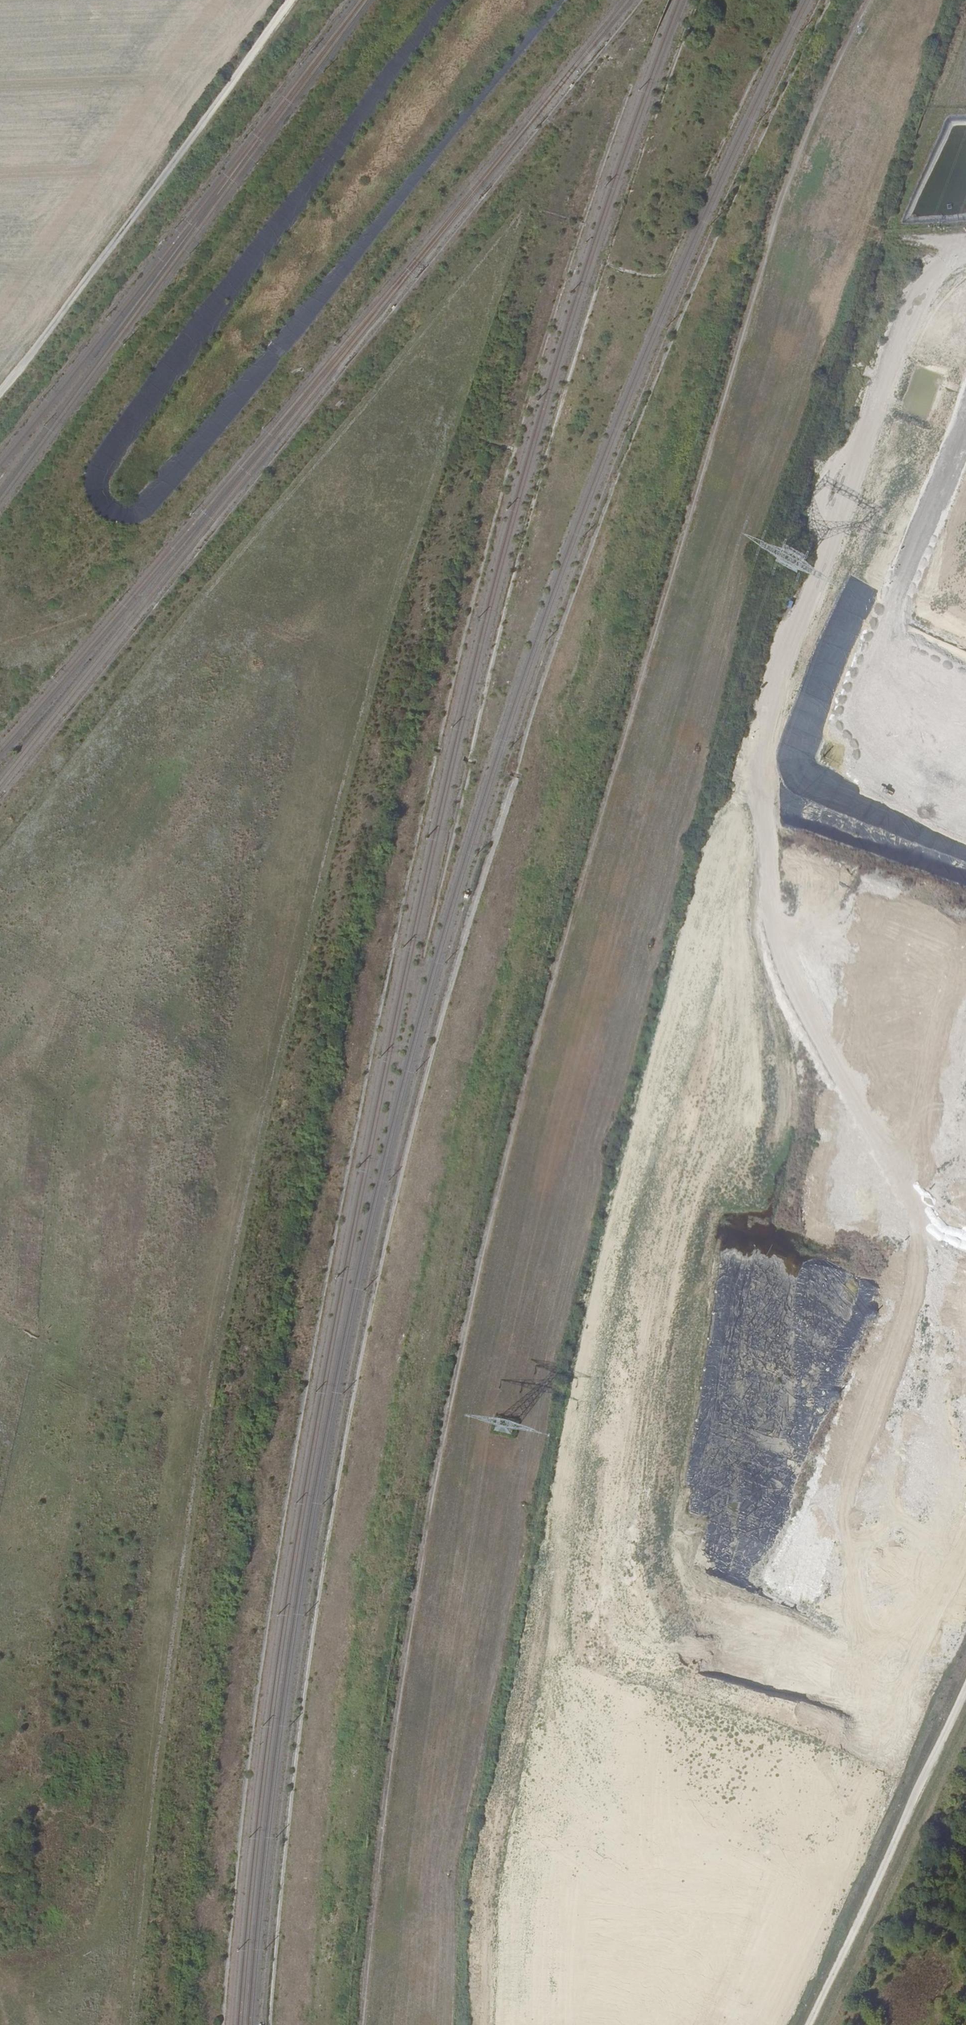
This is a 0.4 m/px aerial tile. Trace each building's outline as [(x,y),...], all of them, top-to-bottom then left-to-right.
[(572,1384),(569,1394),(577,1396),(580,1387),(572,1384)] [(701,1584),(716,1587),(718,1576),(703,1573),(701,1584)]
